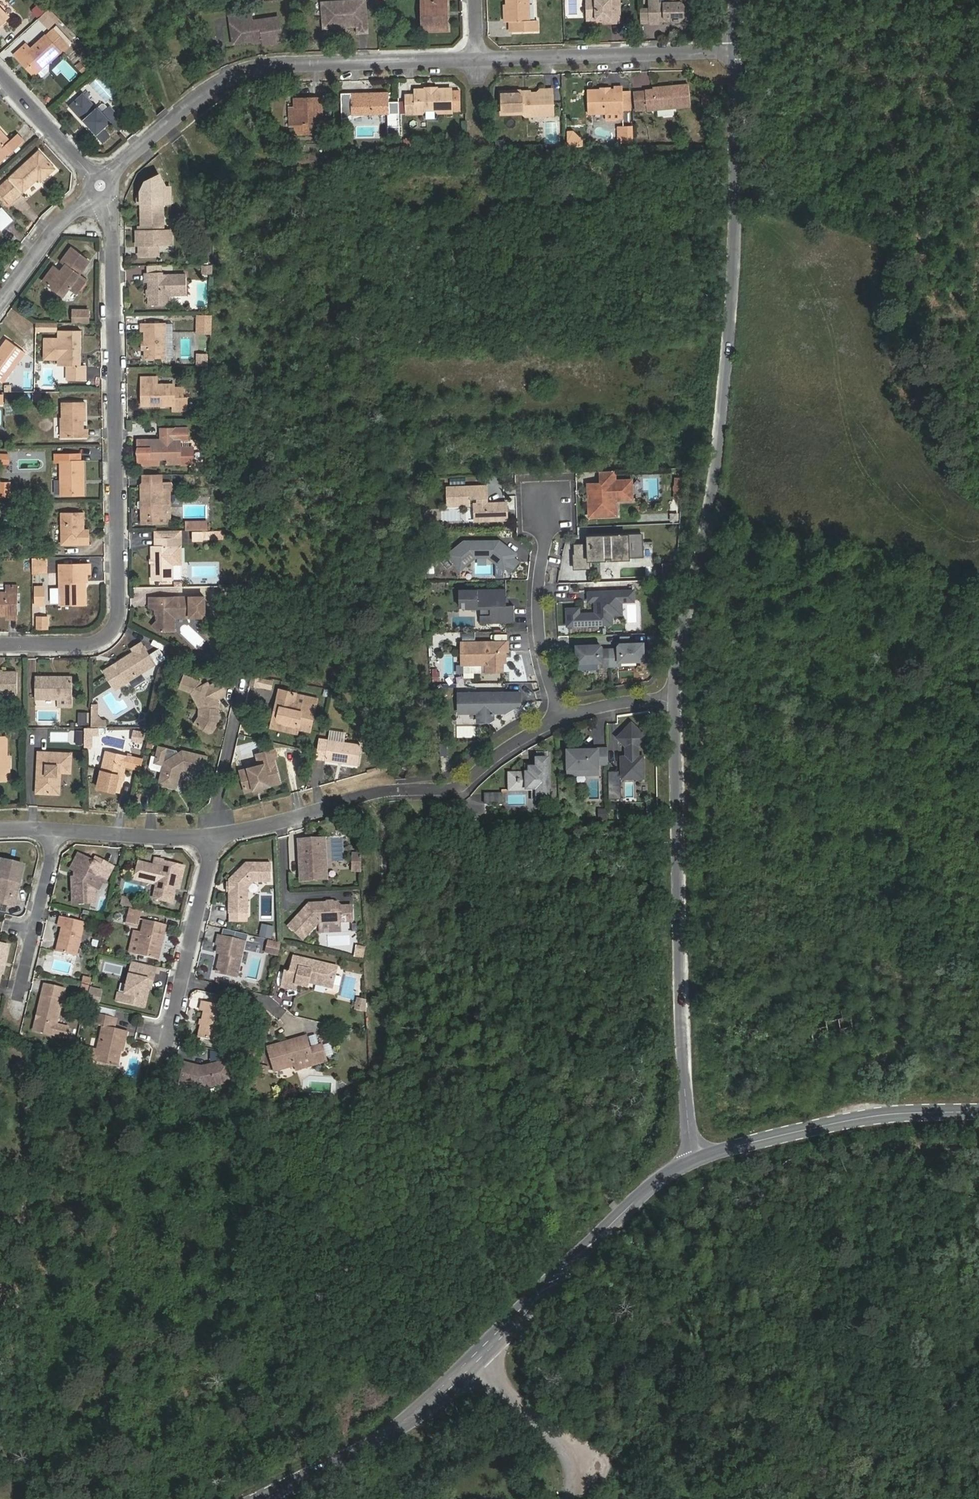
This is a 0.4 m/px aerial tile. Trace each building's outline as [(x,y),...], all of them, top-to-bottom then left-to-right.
[(365,0),(323,3),(324,23),(345,22),(346,27),(358,26),(359,33),(367,32),(365,0)] [(422,20),(427,20),(427,31),(448,30),(448,19),(445,19),(444,12),(447,12),(447,0),(421,0),(422,20)] [(511,32),(538,31),(538,21),(529,21),(529,0),(506,0),(507,22),(511,21),(511,32)] [(608,19),(608,23),(620,23),(620,0),(587,0),(587,20),(608,19)] [(666,18),(669,21),(681,21),(684,17),(684,5),(680,2),(668,3),(667,0),(649,0),(650,8),(650,24),(659,24),(659,19),(666,18)] [(9,17),(0,7),(0,25),(9,17)] [(650,24),(650,8),(640,8),(641,24),(650,24)] [(250,11),(229,13),(230,21),(235,21),(236,40),(251,39),(253,37),(260,37),(261,44),(279,42),(278,17),(251,19),(250,11)] [(53,29),(47,35),(46,35),(30,49),(26,44),(14,55),(19,59),(21,58),(34,72),(45,62),(47,64),(61,51),(63,53),(69,47),(53,29)] [(45,62),(34,72),(40,79),(42,79),(49,73),(48,66),(47,64),(45,62)] [(102,75),(107,81),(111,77),(106,71),(102,75)] [(689,85),(653,88),(653,90),(645,91),(647,109),(647,110),(691,106),(689,85)] [(601,90),(587,90),(588,114),(623,113),(623,111),(623,100),(623,91),(623,87),(614,87),(614,90),(609,90),(608,91),(603,91),(601,90)] [(451,88),(437,89),(436,91),(426,92),(425,89),(415,89),(415,95),(406,95),(407,114),(422,114),(426,110),(435,110),(438,113),(452,113),(452,111),(451,97),(451,94),(451,91),(451,88)] [(520,90),(500,91),(501,114),(523,114),(526,117),(538,116),(544,108),(553,108),(552,89),(540,89),(537,93),(524,93),(520,90)] [(623,100),(623,111),(632,111),(631,91),(623,91),(623,100)] [(645,91),(634,92),(636,110),(647,109),(645,91)] [(352,115),(389,114),(388,92),(351,93),(352,115)] [(103,113),(98,107),(96,109),(83,94),(70,106),(103,142),(110,135),(104,128),(111,122),(118,131),(125,124),(110,107),(108,108),(103,113)] [(451,94),(451,97),(452,111),(461,111),(460,94),(451,94)] [(295,107),(296,135),(323,134),(321,97),(299,98),(299,103),(295,107)] [(102,104),(98,107),(103,113),(108,108),(104,104),(102,104)] [(623,140),(634,139),(634,127),(623,128),(623,140)] [(10,141),(0,130),(0,163),(23,142),(17,135),(10,141)] [(414,138),(406,138),(406,147),(414,147),(414,138)] [(54,169),(39,152),(11,178),(24,192),(38,178),(41,181),(54,169)] [(139,190),(142,231),(136,231),(137,245),(139,245),(140,255),(159,255),(158,245),(172,244),(171,230),(164,231),(163,204),(174,204),(173,185),(166,186),(160,173),(143,181),(139,190)] [(0,186),(0,194),(10,205),(22,194),(8,179),(0,186)] [(0,209),(0,229),(3,231),(15,221),(2,207),(0,209)] [(71,248),(61,262),(65,266),(60,272),(54,267),(43,281),(54,289),(63,298),(69,289),(69,288),(77,294),(86,280),(79,275),(89,261),(71,248)] [(163,272),(145,273),(145,283),(148,283),(149,305),(169,305),(169,295),(187,295),(186,275),(163,275),(163,272)] [(86,311),(71,311),(70,319),(86,320),(86,311)] [(211,314),(198,315),(199,330),(212,329),(211,314)] [(36,322),(36,331),(50,332),(55,332),(55,323),(36,322)] [(145,359),(162,358),(162,350),(167,350),(166,323),(141,323),(141,332),(145,332),(145,359)] [(59,358),(58,366),(67,366),(67,380),(85,380),(86,366),(81,366),(81,330),(59,330),(59,339),(45,339),(44,358),(59,358)] [(197,350),(208,350),(209,336),(197,336),(197,350)] [(0,349),(0,379),(3,382),(25,352),(7,339),(0,349)] [(142,406),(174,405),(174,389),(174,385),(157,385),(157,377),(142,377),(142,406)] [(183,389),(174,389),(174,405),(175,410),(188,410),(187,398),(184,398),(183,389)] [(61,418),(61,438),(87,438),(87,429),(83,429),(83,416),(85,416),(85,402),(62,402),(62,417),(61,418)] [(161,439),(138,440),(138,464),(194,464),(193,447),(181,448),(181,439),(189,439),(188,428),(175,429),(175,427),(160,428),(161,439)] [(10,454),(0,453),(0,465),(9,465),(10,454)] [(61,495),(84,495),(84,461),(81,461),(81,454),(56,455),(56,462),(61,462),(61,495)] [(615,471),(601,472),(601,484),(601,494),(589,495),(590,517),(617,516),(616,500),(632,500),(632,480),(615,481),(615,471)] [(673,499),(682,500),(682,477),(673,477),(673,499)] [(144,501),(144,511),(141,512),(141,524),(171,523),(170,490),(162,490),(162,482),(143,483),(141,485),(141,500),(144,501)] [(0,483),(0,496),(10,497),(10,483),(0,483)] [(588,484),(589,495),(601,494),(601,484),(588,484)] [(487,498),(487,486),(448,487),(449,506),(471,505),(471,498),(478,498),(478,504),(475,504),(476,521),(507,520),(507,503),(485,503),(485,498),(487,498)] [(83,512),(62,512),(62,544),(90,544),(90,535),(84,535),(83,512)] [(180,530),(154,531),(154,538),(181,538),(180,530)] [(192,531),(192,540),(203,540),(203,531),(192,531)] [(643,534),(588,535),(588,544),(576,544),(576,555),(574,555),(575,569),(591,568),(591,562),(608,561),(608,558),(614,558),(614,560),(632,560),(632,558),(644,558),(643,534)] [(181,538),(154,538),(154,546),(172,545),(172,562),(181,562),(181,538)] [(501,541),(466,541),(449,554),(461,570),(477,558),(490,558),(504,570),(505,568),(514,557),(517,554),(501,541)] [(152,546),(152,581),(173,580),(172,562),(172,545),(154,546),(152,546)] [(505,568),(511,573),(520,562),(514,557),(505,568)] [(47,558),(33,558),(33,573),(47,573),(47,558)] [(671,563),(662,563),(661,577),(671,577),(671,563)] [(60,605),(81,604),(80,581),(87,581),(87,573),(90,573),(90,565),(59,565),(60,605)] [(18,615),(18,585),(6,585),(6,593),(0,593),(0,615),(18,615)] [(33,606),(44,606),(44,585),(33,585),(33,606)] [(49,588),(49,604),(57,604),(58,588),(49,588)] [(506,590),(459,591),(459,607),(481,607),(490,607),(491,622),(514,622),(514,606),(506,606),(506,590)] [(621,591),(589,593),(589,601),(596,601),(596,614),(579,615),(579,609),(568,609),(568,626),(613,624),(612,615),(622,615),(622,602),(621,591)] [(621,591),(622,602),(634,601),(634,591),(621,591)] [(174,618),(191,617),(191,597),(150,598),(149,607),(153,607),(155,610),(155,613),(158,615),(158,620),(155,623),(155,628),(159,632),(175,632),(174,618)] [(204,597),(191,597),(191,617),(205,617),(204,597)] [(481,607),(481,622),(491,622),(490,607),(481,607)] [(35,630),(48,630),(48,615),(35,615),(35,630)] [(154,639),(151,644),(163,650),(166,645),(154,639)] [(508,651),(508,642),(462,643),(462,664),(470,664),(487,664),(487,672),(503,671),(503,657),(506,657),(506,651),(508,651)] [(141,643),(132,649),(134,652),(104,671),(115,689),(155,664),(141,643)] [(645,661),(644,643),(621,644),(619,646),(619,649),(611,650),(611,666),(620,666),(619,662),(645,661)] [(600,645),(577,646),(578,663),(603,662),(603,666),(611,666),(611,650),(602,650),(602,647),(600,645)] [(156,665),(165,660),(160,648),(150,653),(156,665)] [(18,694),(17,672),(0,672),(0,694),(18,694)] [(73,698),(72,698),(72,677),(35,676),(35,699),(57,699),(57,706),(73,707),(73,698)] [(261,679),(251,678),(250,685),(260,687),(261,679)] [(218,713),(216,710),(215,703),(217,702),(215,699),(223,694),(224,689),(219,683),(214,682),(207,687),(205,684),(189,694),(200,709),(199,718),(194,725),(208,733),(212,733),(217,723),(218,713)] [(277,718),(282,726),(309,732),(314,708),(293,703),(295,695),(278,691),(272,717),(277,718)] [(520,693),(459,694),(459,713),(478,713),(478,722),(489,722),(494,719),(493,713),(505,713),(521,703),(520,693)] [(316,699),(295,695),(293,703),(314,708),(316,699)] [(91,708),(91,727),(104,727),(104,720),(100,720),(98,714),(98,708),(91,708)] [(646,737),(632,723),(618,738),(627,746),(627,756),(622,756),(622,778),(644,777),(643,756),(638,756),(638,746),(646,737)] [(144,732),(133,730),(132,741),(142,743),(144,732)] [(329,730),(328,741),(344,744),(345,733),(329,730)] [(72,732),(71,743),(81,744),(82,733),(72,732)] [(325,761),(357,766),(360,746),(344,744),(328,741),(325,761)] [(438,756),(447,756),(447,743),(438,743),(438,756)] [(155,758),(164,760),(167,749),(158,747),(155,758)] [(598,763),(608,763),(608,748),(568,749),(568,774),(588,774),(588,768),(598,767),(598,763)] [(106,750),(98,788),(119,793),(125,767),(140,771),(143,759),(106,750)] [(260,766),(241,771),(246,792),(280,784),(274,760),(277,759),(275,750),(257,754),(260,766)] [(183,769),(185,772),(203,776),(207,757),(182,751),(163,763),(163,765),(163,766),(158,786),(177,790),(181,774),(179,772),(183,769)] [(71,754),(39,752),(36,793),(56,794),(57,772),(70,773),(71,754)] [(155,758),(154,764),(163,766),(163,765),(163,763),(164,760),(155,758)] [(537,801),(549,800),(548,759),(537,760),(537,768),(526,769),(526,774),(509,774),(510,790),(533,790),(537,790),(537,801)] [(634,781),(623,782),(624,799),(634,798),(634,781)] [(503,804),(502,794),(485,794),(485,804),(503,804)] [(324,840),(314,840),(314,842),(309,845),(308,843),(300,848),(303,853),(300,854),(301,880),(318,879),(318,877),(322,877),(323,879),(328,874),(320,867),(326,863),(324,840)] [(111,866),(103,862),(101,866),(82,856),(75,871),(75,877),(72,878),(73,904),(95,903),(95,891),(100,881),(103,883),(111,866)] [(173,902),(175,894),(174,893),(173,890),(173,887),(180,889),(185,867),(163,862),(163,860),(155,858),(154,866),(139,862),(135,879),(155,883),(156,885),(154,898),(173,902)] [(0,872),(0,904),(14,907),(24,866),(3,861),(0,872)] [(229,892),(229,914),(248,914),(248,888),(254,882),(271,882),(271,863),(246,863),(229,880),(229,882),(232,885),(232,889),(229,892)] [(133,900),(123,898),(121,905),(131,907),(133,900)] [(332,904),(328,904),(326,903),(309,904),(289,926),(303,939),(318,923),(341,922),(353,921),(352,906),(341,906),(337,903),(334,903),(332,904)] [(76,956),(85,922),(60,916),(58,926),(62,927),(56,952),(76,956)] [(140,919),(127,916),(126,922),(139,925),(140,919)] [(156,959),(160,942),(162,943),(166,924),(144,919),(136,954),(156,959)] [(341,922),(318,923),(319,933),(341,932),(341,922)] [(216,944),(219,945),(217,953),(221,954),(217,972),(237,977),(245,942),(218,936),(216,944)] [(280,944),(269,942),(267,947),(279,950),(280,944)] [(353,957),(363,959),(365,946),(355,945),(353,957)] [(296,990),(298,984),(307,987),(308,982),(332,988),(337,967),(294,957),(290,973),(286,972),(282,987),(296,990)] [(132,962),(131,968),(150,972),(151,966),(132,962)] [(116,1000),(142,1006),(148,980),(153,981),(155,973),(150,972),(131,968),(125,994),(118,992),(116,1000)] [(57,1024),(65,989),(45,984),(38,1010),(40,1010),(35,1030),(66,1038),(69,1027),(57,1024)] [(104,997),(89,994),(88,1002),(102,1006),(104,997)] [(198,1037),(219,1042),(227,1006),(202,1001),(200,1010),(204,1012),(198,1037)] [(116,1010),(98,1006),(96,1013),(115,1017),(116,1010)] [(118,1066),(120,1056),(117,1053),(118,1048),(124,1049),(128,1031),(115,1028),(117,1017),(115,1017),(96,1013),(94,1024),(103,1026),(98,1050),(95,1061),(118,1066)] [(90,1015),(84,1014),(82,1021),(86,1022),(87,1020),(89,1020),(90,1015)] [(834,1019),(826,1025),(831,1032),(839,1026),(834,1019)] [(306,1036),(268,1047),(275,1071),(295,1066),(293,1061),(312,1055),(314,1065),(327,1061),(322,1045),(310,1048),(306,1036)] [(86,1059),(95,1061),(98,1050),(89,1048),(86,1059)] [(312,1055),(293,1061),(295,1066),(296,1070),(314,1065),(312,1055)] [(185,1063),(180,1084),(200,1088),(201,1086),(204,1084),(215,1082),(215,1085),(233,1080),(229,1061),(206,1066),(207,1069),(201,1070),(193,1068),(194,1066),(185,1063)] [(347,1089),(341,1094),(344,1098),(350,1093),(347,1089)]
